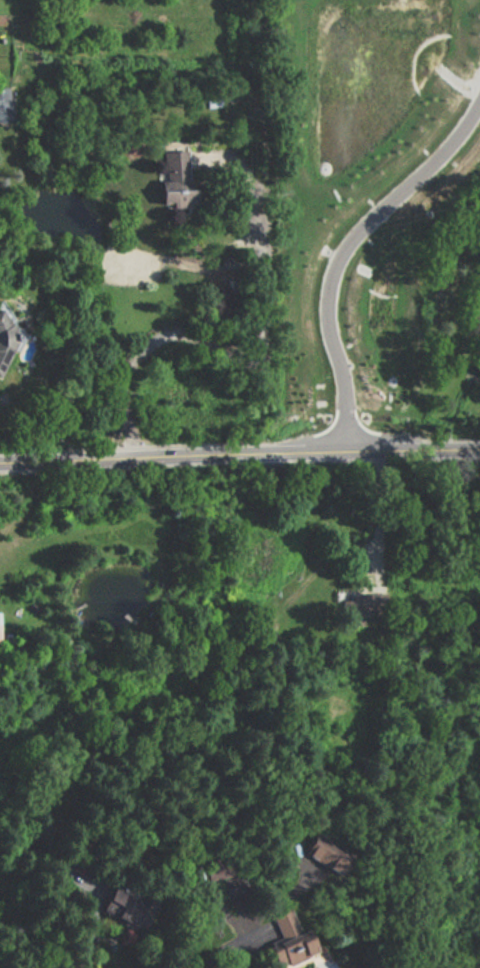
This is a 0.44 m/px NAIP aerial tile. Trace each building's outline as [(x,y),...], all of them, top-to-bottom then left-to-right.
[(165,182),(156,182),(156,206),(191,206),(190,151),(165,152),(165,182)] [(0,378),(17,328),(6,324),(10,313),(0,310),(0,378)] [(350,849),(336,871),(301,850),(314,828),(350,849)] [(228,850),(234,872),(207,879),(202,856),(228,850)] [(221,879),(225,897),(248,890),(243,873),(221,879)] [(140,932),(151,911),(118,894),(107,915),(140,932)] [(269,915),(279,936),(266,941),(276,965),(285,961),(287,965),(308,956),(306,953),(316,949),(306,927),(298,930),(288,907),(269,915)]
